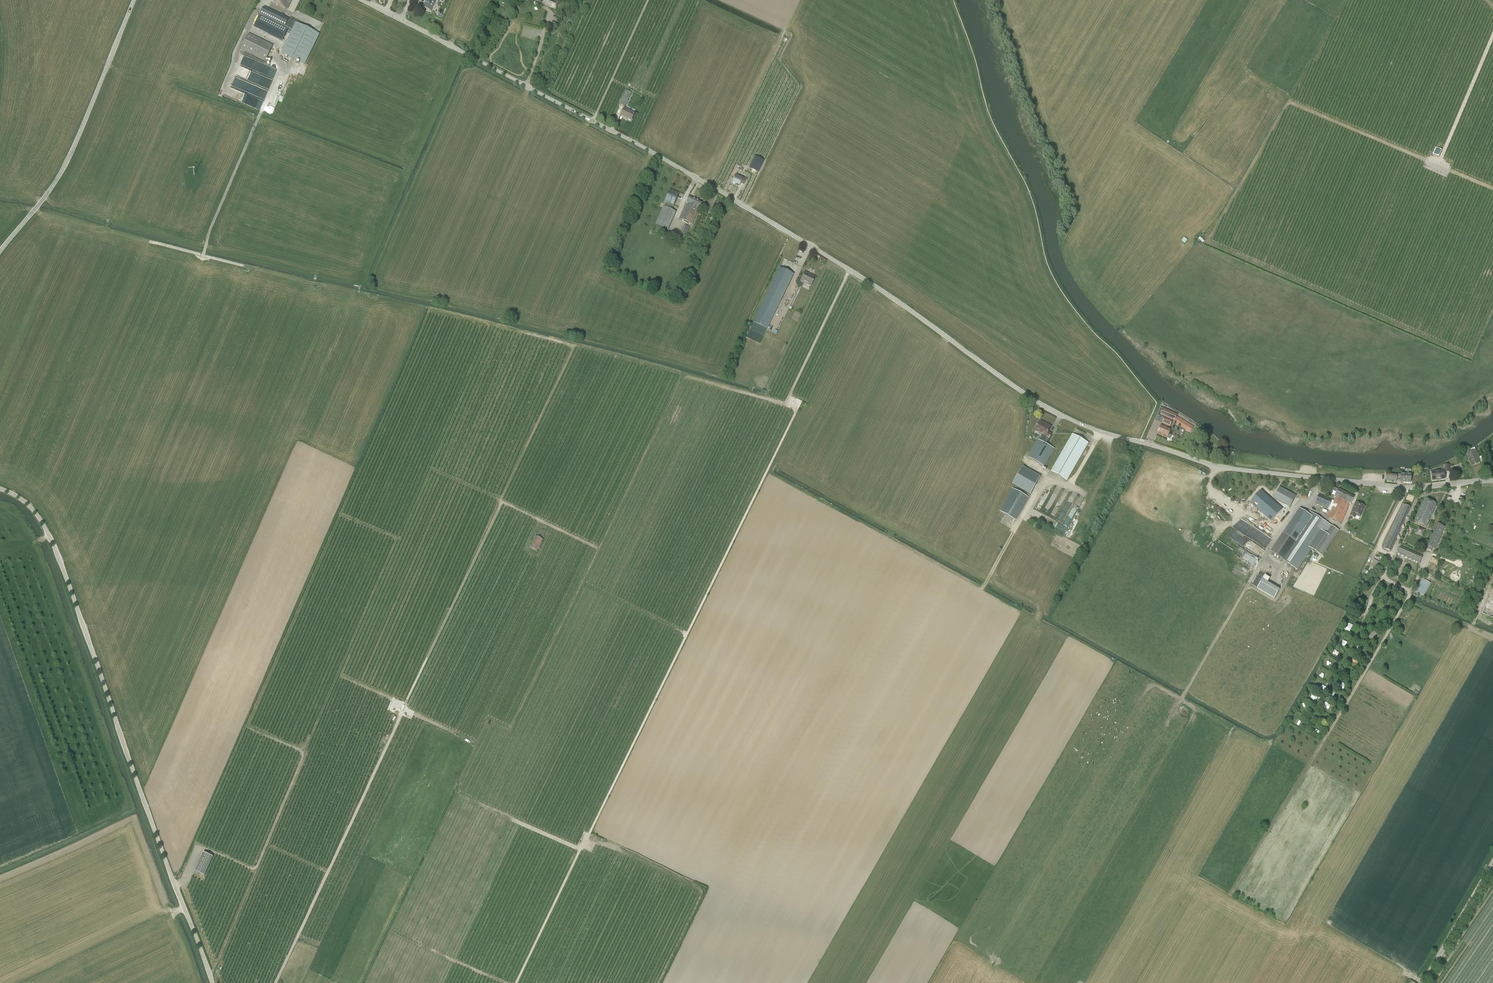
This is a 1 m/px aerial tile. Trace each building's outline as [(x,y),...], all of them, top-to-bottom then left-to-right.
[(287,10),(291,0),(275,0),(274,3),(287,10)] [(436,0),(426,0),(422,8),(431,11),(436,0)] [(541,4),(555,10),(558,1),(556,0),(543,0),(541,4)] [(319,34),(318,34),(299,24),(300,22),(297,21),(293,20),(292,21),(289,20),(289,19),(264,7),(253,28),(282,42),(288,29),(288,28),(292,30),(281,53),(304,64),(319,34)] [(273,45),(248,33),(241,49),(265,61),(273,45)] [(619,105),(625,107),(631,93),(632,90),(628,88),(627,91),(625,91),(619,105)] [(635,112),(624,108),(620,116),(631,121),(635,112)] [(764,161),(755,157),(749,168),(758,173),(764,161)] [(742,179),(735,176),(732,182),(739,185),(740,183),(743,185),(746,179),(743,178),(742,179)] [(673,206),(678,194),(669,190),(664,202),(666,202),(664,207),(663,207),(655,225),(667,231),(675,212),(671,210),(673,206)] [(692,225),(702,202),(689,197),(686,203),(688,203),(686,207),(684,206),(679,219),(692,225)] [(685,237),(690,227),(686,225),(681,236),(685,237)] [(793,275),(780,268),(767,295),(780,302),(793,275)] [(800,282),(810,287),(815,278),(805,273),(800,282)] [(753,323),(750,330),(763,337),(769,324),(756,317),(753,323)] [(1177,415),(1163,409),(1160,416),(1164,418),(1157,434),(1167,439),(1170,440),(1171,436),(1169,434),(1171,430),(1169,429),(1173,421),(1174,422),(1191,432),(1194,427),(1190,425),(1176,416),(1177,415)] [(1038,440),(1028,457),(1044,466),(1054,449),(1046,444),(1049,438),(1046,435),(1051,426),(1047,424),(1046,425),(1040,421),(1035,430),(1043,434),(1039,440),(1038,440)] [(1052,472),(1067,480),(1088,443),(1073,435),(1052,472)] [(1476,451),(1475,450),(1466,453),(1471,465),(1480,462),(1477,453),(1478,452),(1477,450),(1476,451)] [(1030,494),(1040,477),(1023,467),(1013,484),(1030,494)] [(1432,480),(1445,479),(1444,471),(1431,472),(1432,480)] [(1385,480),(1396,481),(1397,479),(1401,479),(1401,482),(1411,483),(1411,474),(1401,474),(1401,475),(1397,475),(1386,474),(1385,480)] [(1296,496),(1279,488),(1274,498),(1290,507),(1296,496)] [(1027,497),(1013,489),(1000,511),(1013,519),(1012,521),(1013,522),(1027,497)] [(1332,500),(1330,503),(1333,504),(1330,510),(1327,517),(1341,524),(1349,503),(1350,504),(1354,498),(1338,489),(1338,490),(1336,493),(1334,497),(1336,497),(1334,501),(1332,500)] [(1261,491),(1251,502),(1260,509),(1260,508),(1263,510),(1261,512),(1262,513),(1271,522),(1282,509),(1261,491)] [(1315,503),(1328,509),(1330,503),(1332,500),(1319,494),(1315,503)] [(1424,499),(1415,521),(1426,527),(1435,507),(1436,505),(1436,504),(1424,499)] [(1355,503),(1350,516),(1355,518),(1356,515),(1360,516),(1364,506),(1355,503)] [(1409,507),(1403,504),(1391,530),(1398,533),(1409,507)] [(1270,552),(1297,570),(1311,548),(1322,556),(1339,531),(1309,511),(1307,514),(1299,508),(1270,552)] [(1031,518),(1029,522),(1038,527),(1040,523),(1031,518)] [(1241,558),(1256,566),(1262,556),(1255,552),(1258,547),(1264,550),(1266,548),(1258,543),(1263,534),(1239,521),(1234,530),(1233,529),(1229,537),(1243,544),(1240,550),(1244,552),(1241,558)] [(1431,551),(1432,548),(1435,549),(1445,527),(1438,524),(1428,546),(1429,546),(1428,549),(1431,551)] [(536,536),(530,548),(537,551),(543,539),(536,536)] [(1396,554),(1419,564),(1422,557),(1400,547),(1396,554)] [(1374,560),(1371,565),(1379,568),(1381,563),(1374,560)] [(1264,578),(1258,588),(1278,599),(1283,590),(1264,578)] [(1417,593),(1426,595),(1430,582),(1421,579),(1417,593)] [(1338,648),(1334,653),(1338,657),(1342,652),(1338,648)] [(203,853),(194,871),(204,876),(213,857),(203,853)]
